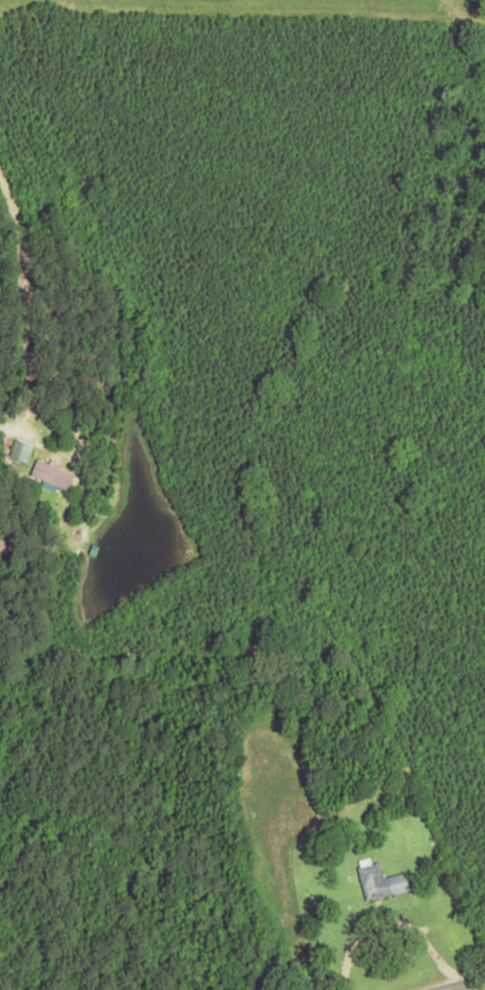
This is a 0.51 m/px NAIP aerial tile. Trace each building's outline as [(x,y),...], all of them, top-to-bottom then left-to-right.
[(26,465),(34,446),(18,439),(10,458),(26,465)] [(68,489),(74,473),(37,459),(30,475),(68,489)]
